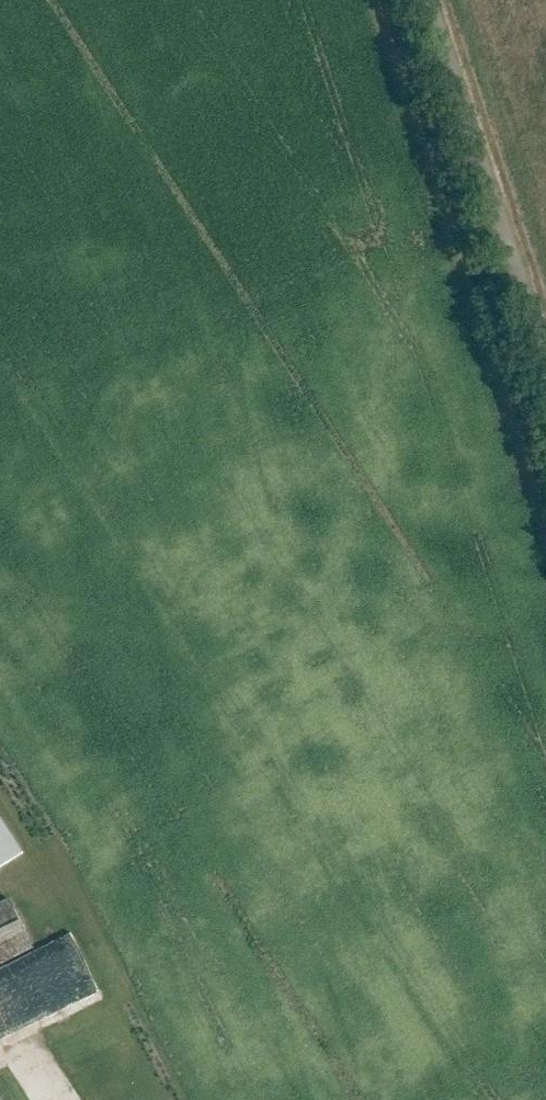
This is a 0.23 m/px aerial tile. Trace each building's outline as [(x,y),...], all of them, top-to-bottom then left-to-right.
[(24,854),(0,817),(0,870),(24,854)] [(0,905),(0,967),(35,949),(10,900),(0,905)] [(40,1099),(71,1099),(77,1097),(53,1053),(23,1069),(40,1099)]
